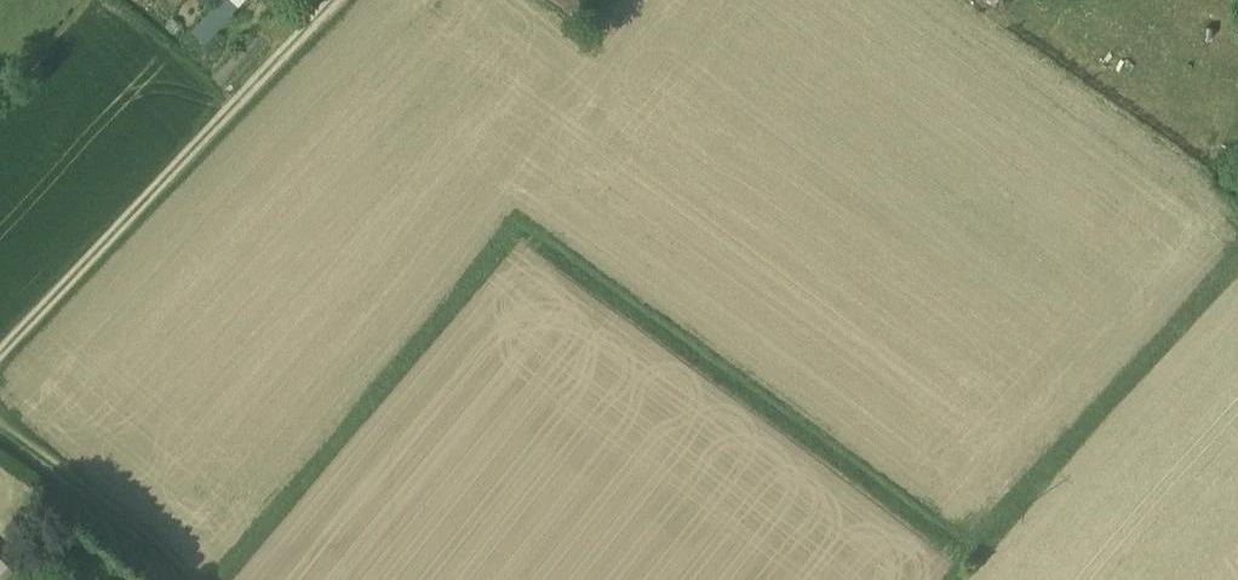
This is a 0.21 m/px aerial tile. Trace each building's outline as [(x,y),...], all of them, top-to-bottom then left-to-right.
[(241,0),(216,0),(192,29),(206,42),(241,0)] [(0,555),(0,578),(12,565),(0,555)]
